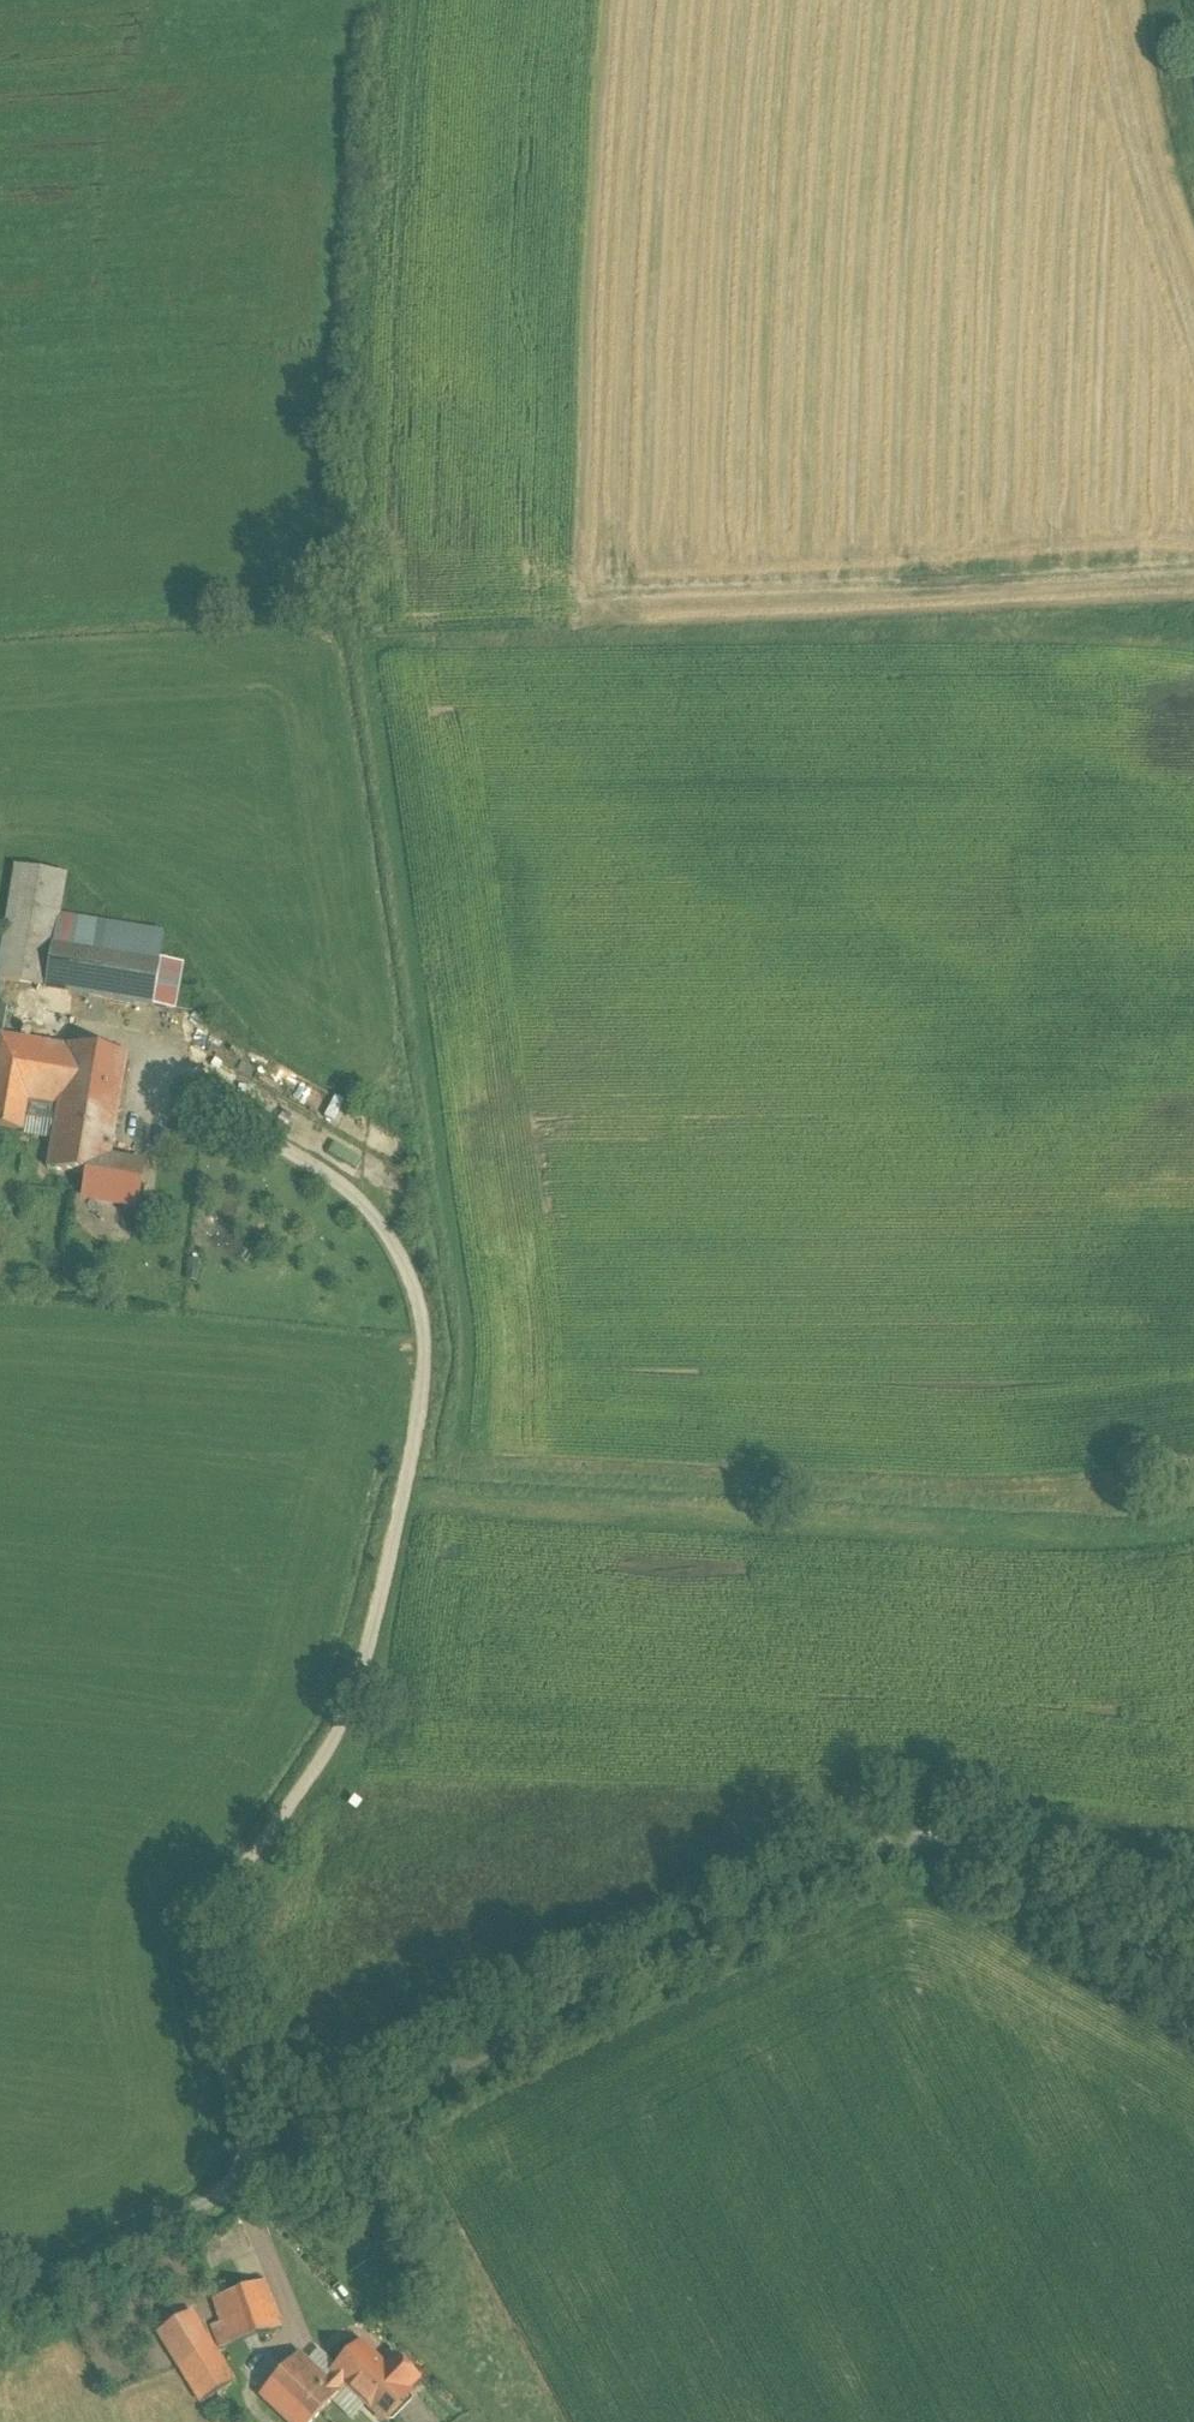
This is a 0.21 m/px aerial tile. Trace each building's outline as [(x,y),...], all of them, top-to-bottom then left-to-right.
[(0,974),(0,987),(156,1015),(164,938),(72,922),(77,883),(18,865),(0,974)] [(117,1121),(127,1057),(0,1035),(0,1037),(0,1129),(22,1133),(27,1102),(48,1106),(47,1110),(57,1112),(117,1121)] [(107,1180),(110,1161),(117,1121),(57,1112),(47,1170),(90,1177),(107,1180)] [(141,1167),(110,1161),(107,1180),(90,1177),(86,1199),(134,1207),(141,1167)] [(264,2281),(213,2303),(227,2346),(279,2338),(264,2281)] [(158,2334),(213,2421),(240,2421),(227,2401),(245,2385),(202,2313),(158,2334)] [(259,2401),(286,2421),(329,2421),(341,2410),(355,2421),(359,2421),(369,2410),(381,2421),(399,2421),(436,2391),(396,2349),(387,2359),(365,2339),(323,2376),(299,2355),(259,2401)]
